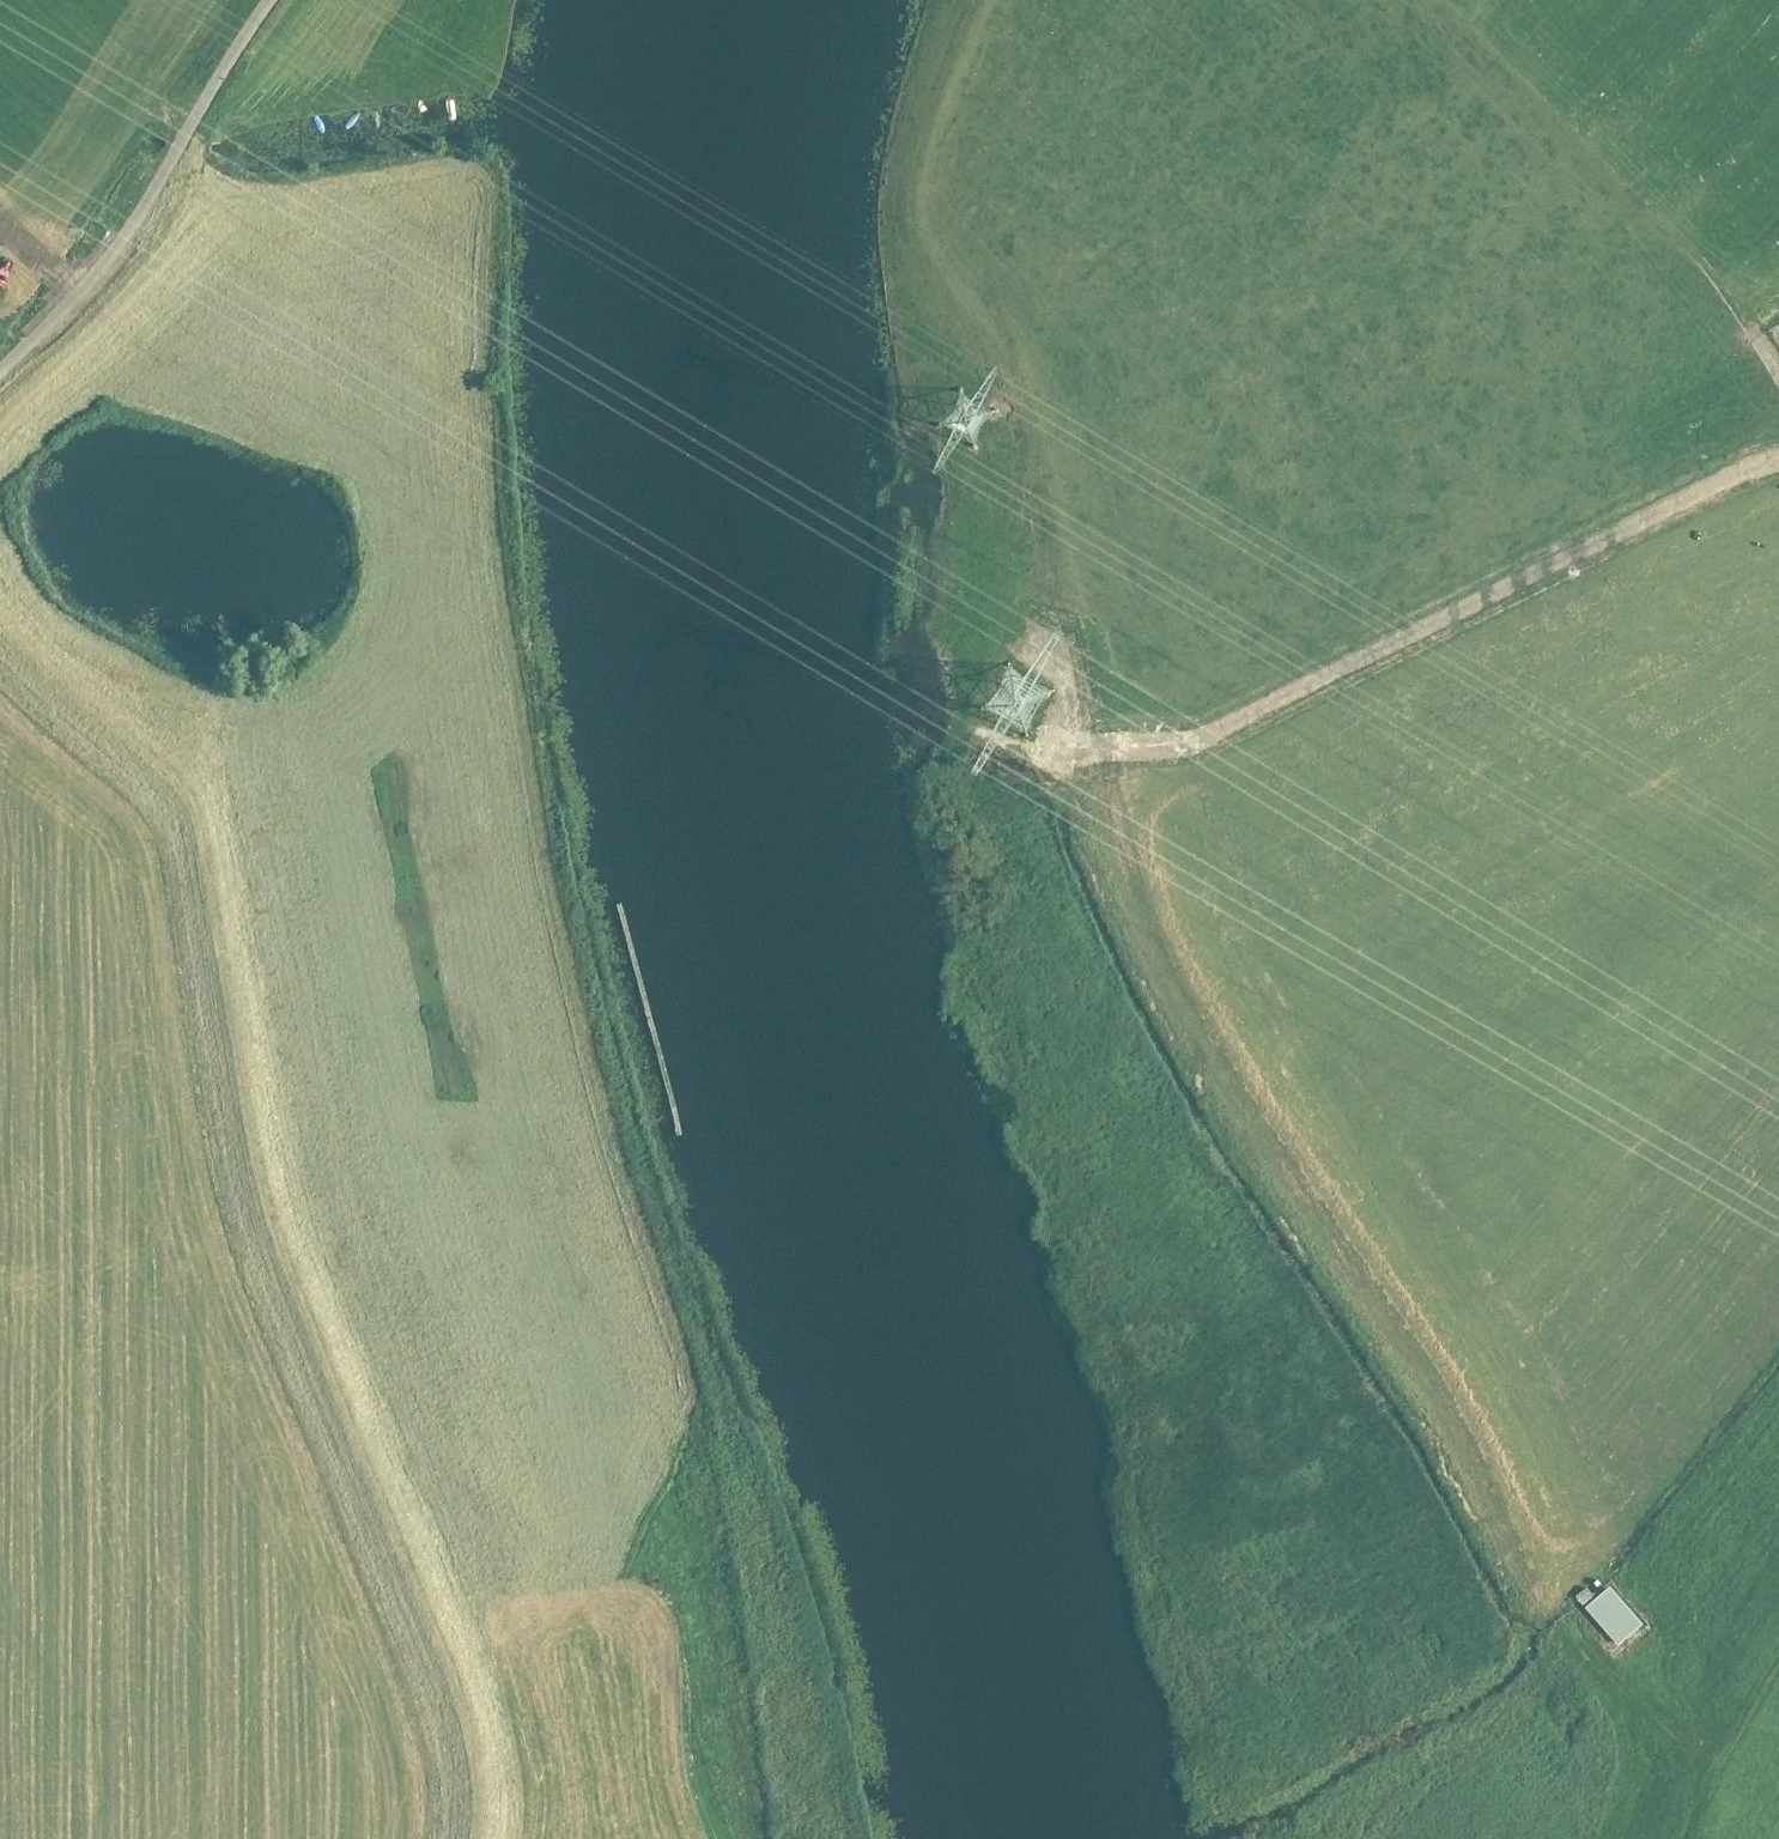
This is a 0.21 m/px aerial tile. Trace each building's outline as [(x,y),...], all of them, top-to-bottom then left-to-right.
[(1586,1606),(1624,1646),(1643,1628),(1605,1588),(1586,1606)]
